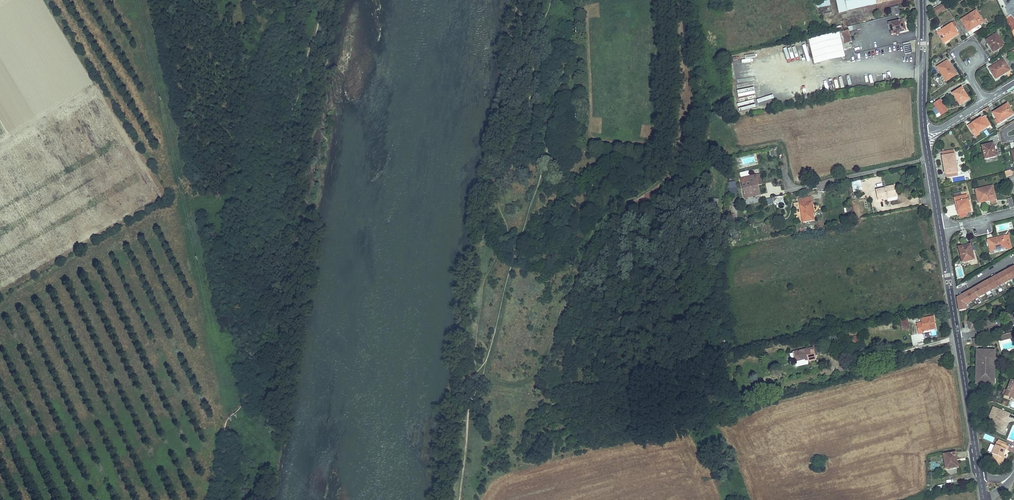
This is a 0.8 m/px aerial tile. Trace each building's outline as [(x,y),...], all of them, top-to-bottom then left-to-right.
[(890,0),(837,0),(841,13),(890,1),(890,0)] [(1003,2),(1007,8),(1005,9),(1009,16),(1011,15),(1013,19),(1013,0),(1003,0),(1003,2)] [(936,15),(946,9),(943,4),(933,11),(936,15)] [(968,32),(976,27),(975,26),(978,24),(978,26),(984,22),(977,11),(961,20),(968,32)] [(903,25),(905,25),(904,20),(889,24),(892,35),(896,34),(898,36),(899,33),(904,32),(903,25)] [(949,39),(950,40),(958,34),(954,27),(956,25),(954,22),(941,30),(937,33),(943,42),(949,39)] [(849,32),(861,29),(860,24),(847,27),(847,31),(842,32),(845,43),(851,42),(849,32)] [(844,57),(838,33),(808,41),(814,65),(844,57)] [(1004,45),(996,34),(987,40),(992,47),(991,48),(994,52),(1004,45)] [(902,44),(905,54),(911,53),(909,43),(902,44)] [(937,67),(944,78),(946,82),(955,76),(952,70),(953,69),(948,61),(937,67)] [(996,79),(1010,70),(1004,61),(999,64),(999,63),(989,69),(996,79)] [(969,99),(962,88),(953,94),(960,105),(969,99)] [(947,111),(940,100),(934,104),(941,115),(947,111)] [(1003,109),(1001,107),(993,113),(997,119),(995,120),(998,125),(1013,114),(1008,105),(1003,109)] [(979,122),(974,125),(973,123),(968,126),(975,137),(979,134),(978,133),(987,127),(981,118),(978,120),(979,122)] [(960,131),(956,134),(961,143),(964,141),(961,136),(962,135),(960,131)] [(996,157),(993,144),(989,144),(989,146),(985,147),(985,145),(982,146),(984,156),(981,157),(982,160),(996,157)] [(958,176),(958,171),(954,152),(942,154),(946,178),(958,176)] [(736,160),(738,169),(757,164),(755,156),(736,160)] [(759,186),(757,176),(741,179),(745,199),(761,195),(759,186)] [(881,177),(865,180),(867,188),(874,187),(874,190),(883,188),(881,177)] [(735,182),(729,183),(730,190),(731,190),(732,192),(733,192),(734,196),(737,196),(735,182)] [(783,194),(783,184),(768,184),(768,195),(783,194)] [(887,197),(896,195),(895,186),(885,188),(885,189),(876,190),(878,201),(887,199),(887,197)] [(978,203),(990,201),(996,199),(993,186),(975,191),(978,203)] [(959,215),(971,212),(967,196),(962,197),(956,198),(958,204),(956,205),(959,215)] [(812,206),(813,206),(812,201),(800,202),(803,222),(814,221),(813,212),(812,206)] [(728,214),(726,225),(730,225),(731,228),(735,228),(735,223),(733,223),(734,216),(728,214)] [(997,241),(996,239),(988,241),(991,254),(1009,249),(1005,236),(999,238),(1000,240),(997,241)] [(974,260),(971,245),(966,246),(967,248),(960,249),(963,263),(974,260)] [(958,298),(960,311),(967,309),(966,304),(1013,278),(1013,267),(958,298)] [(934,317),(921,319),(922,323),(917,324),(919,334),(923,334),(923,331),(936,329),(934,317)] [(814,348),(793,353),(795,359),(799,358),(800,361),(805,360),(808,359),(808,361),(809,362),(817,360),(814,348)] [(993,351),(980,350),(980,356),(977,356),(977,363),(978,363),(977,370),(977,378),(979,378),(979,383),(992,383),(993,378),(995,378),(995,367),(993,367),(993,364),(995,364),(995,356),(993,356),(993,351)] [(1007,391),(1005,397),(1013,401),(1013,382),(1011,380),(1007,391)] [(1003,427),(1004,426),(1006,427),(1008,423),(1006,422),(1009,414),(993,407),(987,422),(995,424),(994,427),(995,429),(1000,431),(1002,430),(1003,427)] [(1005,450),(1007,451),(1008,447),(997,442),(991,454),(993,454),(990,462),(999,467),(1003,459),(1001,458),(1005,450)] [(955,453),(944,455),(946,469),(958,467),(955,453)]
